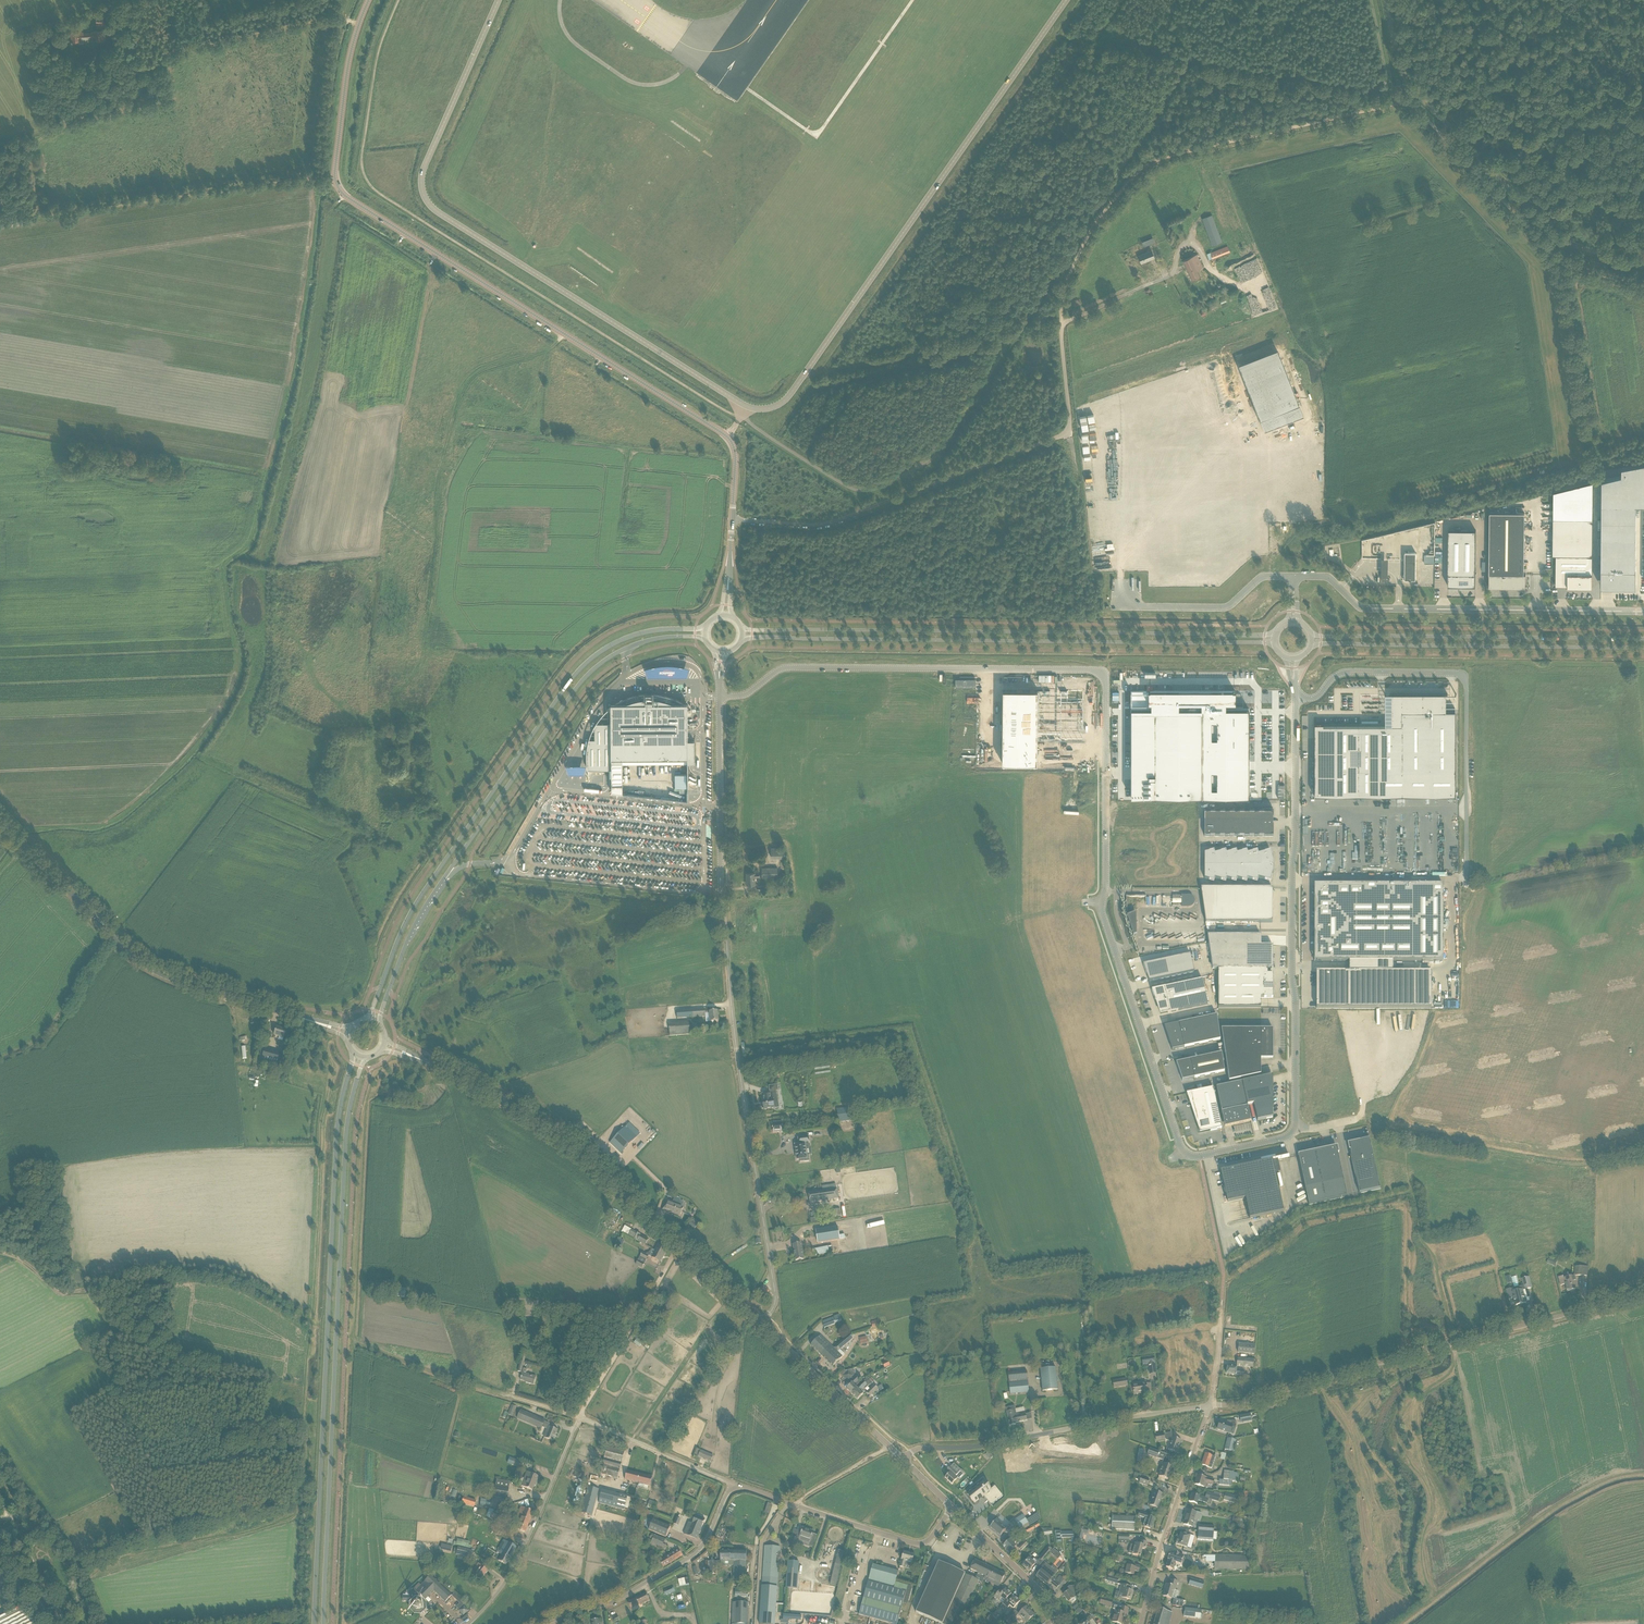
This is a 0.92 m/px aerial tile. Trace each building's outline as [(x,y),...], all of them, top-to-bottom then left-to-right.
[(95,14),(96,26),(104,25),(103,13),(95,14)] [(1212,245),(1222,241),(1212,215),(1202,219),(1212,245)] [(1209,259),(1230,252),(1227,246),(1207,254),(1209,259)] [(1154,258),(1152,253),(1151,251),(1138,256),(1141,263),(1154,258)] [(1197,270),(1203,267),(1197,254),(1183,261),(1192,280),(1200,276),(1197,270)] [(1227,282),(1235,279),(1226,258),(1218,261),(1219,264),(1218,265),(1220,271),(1222,270),(1227,282)] [(1238,281),(1247,277),(1243,268),(1234,272),(1238,281)] [(1241,369),(1264,431),(1305,416),(1281,354),(1241,369)] [(1601,588),(1635,588),(1635,506),(1643,506),(1643,464),(1620,468),(1620,476),(1602,480),(1601,588)] [(1511,589),(1511,588),(1525,588),(1525,587),(1526,587),(1525,587),(1525,574),(1525,575),(1524,575),(1524,513),(1490,513),(1489,574),(1489,587),(1510,588),(1510,589),(1511,589)] [(1553,519),(1553,556),(1556,556),(1556,586),(1586,586),(1592,587),(1592,581),(1593,520),(1553,519)] [(1429,541),(1432,542),(1435,524),(1435,522),(1394,530),(1400,531),(1407,530),(1408,536),(1411,537),(1417,536),(1416,532),(1421,532),(1422,526),(1423,533),(1424,532),(1425,529),(1425,531),(1424,538),(1428,539),(1429,541)] [(1448,573),(1448,586),(1450,586),(1473,586),(1475,587),(1475,573),(1476,573),(1476,531),(1448,530),(1448,573)] [(1403,575),(1403,580),(1416,580),(1416,553),(1405,553),(1405,575),(1403,575)] [(1003,690),(1002,763),(1037,763),(1037,739),(1083,739),(1083,691),(1003,690)] [(1235,691),(1131,691),(1131,797),(1249,797),(1249,708),(1225,708),(1225,703),(1235,703),(1235,691)] [(608,709),(607,710),(611,710),(611,723),(596,723),(595,725),(594,727),(593,729),(595,729),(595,739),(589,739),(588,741),(587,746),(587,752),(586,758),(587,764),(587,766),(588,768),(588,770),(611,769),(611,764),(612,764),(623,764),(623,759),(682,758),(682,764),(688,764),(694,763),(694,764),(695,764),(695,741),(694,741),(688,741),(688,730),(688,723),(688,717),(688,707),(689,707),(688,707),(688,706),(688,703),(684,703),(683,703),(679,700),(674,698),(669,696),(664,695),(659,694),(654,694),(653,694),(653,693),(646,693),(646,694),(644,694),(639,694),(634,695),(629,697),(624,699),(619,701),(615,704),(611,704),(611,707),(610,707),(609,708),(608,709)] [(1323,724),(1314,724),(1314,796),(1456,796),(1456,710),(1455,710),(1455,712),(1446,712),(1446,694),(1448,694),(1390,694),(1391,694),(1391,726),(1323,726),(1323,724)] [(677,774),(677,787),(689,787),(689,774),(677,774)] [(1273,808),(1204,808),(1204,836),(1273,836),(1273,808)] [(769,858),(787,858),(787,847),(771,848),(771,854),(769,854),(769,858)] [(1258,854),(1257,851),(1247,853),(1247,851),(1237,853),(1236,851),(1226,853),(1226,851),(1215,854),(1214,851),(1204,853),(1204,879),(1214,881),(1215,878),(1226,881),(1226,879),(1236,881),(1237,879),(1247,881),(1247,879),(1257,881),(1258,878),(1270,881),(1273,873),(1273,859),(1270,851),(1258,854)] [(768,877),(778,877),(778,867),(767,867),(762,868),(762,878),(768,877)] [(755,877),(760,877),(760,873),(747,873),(747,885),(755,884),(755,877)] [(1443,884),(1314,885),(1314,961),(1443,961),(1443,884)] [(1273,888),(1201,888),(1206,922),(1253,922),(1272,922),(1272,911),(1273,911),(1273,888)] [(1181,896),(1173,896),(1173,906),(1181,906),(1181,896)] [(1182,896),(1182,906),(1189,906),(1191,906),(1193,904),(1194,901),(1193,899),(1191,897),(1189,896),(1182,896)] [(1132,931),(1132,918),(1134,917),(1134,914),(1129,914),(1123,916),(1123,918),(1127,931),(1127,932),(1128,936),(1133,936),(1132,931)] [(1258,946),(1258,936),(1261,936),(1261,935),(1207,935),(1213,968),(1213,969),(1219,969),(1218,1008),(1261,1008),(1261,1007),(1257,1007),(1258,997),(1273,997),(1273,989),(1272,989),(1272,979),(1272,975),(1273,975),(1273,974),(1268,974),(1268,969),(1272,968),(1272,951),(1273,951),(1273,946),(1264,946),(1258,946)] [(1149,982),(1194,972),(1190,954),(1143,964),(1149,982)] [(1334,971),(1316,972),(1316,1008),(1431,1009),(1431,982),(1431,971),(1414,971),(1399,971),(1334,971)] [(1208,1005),(1202,979),(1152,990),(1155,999),(1157,999),(1160,1014),(1167,1012),(1167,1013),(1208,1005)] [(717,1011),(710,1012),(709,1008),(705,1008),(692,1009),(693,1017),(705,1016),(705,1013),(709,1012),(710,1022),(719,1021),(717,1011)] [(1217,1016),(1164,1027),(1172,1050),(1220,1040),(1217,1016)] [(670,1036),(691,1034),(690,1022),(669,1024),(670,1036)] [(283,1038),(286,1030),(276,1027),(274,1035),(283,1038)] [(1273,1047),(1273,1029),(1221,1029),(1229,1081),(1238,1079),(1237,1073),(1261,1068),(1261,1066),(1261,1064),(1260,1064),(1260,1059),(1261,1059),(1261,1055),(1271,1055),(1271,1047),(1273,1047)] [(266,1064),(270,1051),(264,1049),(260,1062),(266,1064)] [(1182,1081),(1194,1078),(1224,1072),(1222,1053),(1176,1063),(1182,1081)] [(1273,1075),(1216,1087),(1221,1111),(1225,1128),(1251,1122),(1247,1105),(1254,1104),(1257,1121),(1273,1117),(1273,1103),(1274,1102),(1273,1100),(1273,1075)] [(1191,1093),(1186,1094),(1187,1095),(1200,1133),(1210,1131),(1222,1128),(1213,1088),(1191,1093)] [(777,1099),(776,1092),(770,1093),(770,1092),(763,1094),(764,1101),(762,1101),(763,1105),(762,1106),(762,1108),(763,1109),(764,1110),(775,1108),(773,1100),(777,1099)] [(773,1132),(782,1132),(782,1123),(772,1124),(773,1127),(772,1127),(772,1128),(773,1128),(773,1132)] [(621,1153),(637,1137),(626,1126),(610,1143),(621,1153)] [(809,1142),(808,1137),(798,1138),(799,1144),(795,1144),(797,1160),(800,1159),(800,1162),(809,1161),(808,1155),(806,1155),(806,1148),(809,1147),(808,1142),(809,1142)] [(1359,1142),(1349,1144),(1359,1193),(1381,1189),(1370,1139),(1359,1141),(1359,1142)] [(1299,1154),(1298,1154),(1301,1168),(1309,1205),(1347,1196),(1338,1153),(1339,1153),(1338,1153),(1336,1148),(1332,1148),(1332,1147),(1331,1147),(1331,1149),(1326,1150),(1326,1149),(1325,1149),(1325,1150),(1320,1151),(1319,1150),(1318,1150),(1319,1151),(1310,1153),(1310,1152),(1309,1152),(1309,1154),(1304,1155),(1304,1153),(1302,1154),(1303,1155),(1299,1156),(1299,1154)] [(1250,1219),(1283,1211),(1272,1160),(1221,1171),(1227,1202),(1245,1198),(1250,1219)] [(837,1189),(836,1184),(822,1186),(823,1191),(809,1193),(810,1203),(839,1199),(837,1189)] [(673,1203),(673,1202),(665,1199),(662,1209),(680,1216),(684,1207),(673,1203)] [(698,1227),(700,1225),(693,1218),(691,1220),(692,1221),(689,1225),(694,1230),(697,1227),(698,1227)] [(1258,1234),(1272,1227),(1270,1224),(1257,1231),(1258,1234)] [(844,1235),(839,1235),(838,1227),(816,1230),(818,1243),(840,1240),(840,1239),(845,1238),(844,1235)] [(648,1239),(641,1235),(640,1234),(637,1240),(645,1245),(648,1239)] [(621,1250),(624,1240),(619,1238),(616,1248),(621,1250)] [(664,1255),(668,1248),(659,1243),(655,1250),(664,1255)] [(795,1261),(804,1259),(801,1243),(793,1245),(795,1261)] [(815,1255),(833,1251),(832,1246),(814,1249),(815,1255)] [(660,1262),(664,1255),(655,1250),(651,1257),(660,1262)] [(1588,1266),(1587,1266),(1575,1266),(1575,1275),(1588,1275),(1588,1266)] [(1563,1277),(1559,1278),(1561,1285),(1565,1284),(1567,1291),(1575,1289),(1574,1284),(1576,1283),(1574,1276),(1563,1279),(1563,1277)] [(1525,1289),(1531,1288),(1529,1277),(1522,1279),(1525,1289)] [(762,1299),(769,1291),(764,1286),(756,1294),(762,1299)] [(1522,1290),(1511,1293),(1510,1289),(1506,1290),(1509,1299),(1514,1298),(1515,1305),(1526,1303),(1522,1290)] [(824,1328),(841,1321),(839,1314),(833,1316),(834,1317),(822,1322),(824,1328)] [(837,1352),(853,1338),(849,1334),(833,1348),(832,1346),(827,1351),(826,1350),(821,1355),(833,1366),(843,1356),(837,1352)] [(832,1346),(824,1339),(820,1335),(811,1345),(821,1355),(826,1350),(827,1351),(832,1346)] [(860,1338),(862,1344),(869,1342),(867,1336),(860,1338)] [(1255,1345),(1244,1344),(1239,1344),(1238,1352),(1254,1354),(1255,1345)] [(890,1365),(888,1361),(886,1357),(884,1358),(885,1362),(882,1364),(885,1368),(890,1365)] [(1148,1364),(1149,1367),(1155,1367),(1154,1357),(1144,1358),(1145,1364),(1148,1364)] [(1254,1359),(1247,1359),(1237,1358),(1237,1366),(1253,1367),(1254,1359)] [(1236,1370),(1237,1367),(1227,1366),(1227,1374),(1244,1376),(1244,1371),(1236,1370)] [(1042,1391),(1058,1390),(1056,1367),(1040,1368),(1042,1391)] [(524,1381),(524,1380),(526,1381),(526,1382),(534,1384),(536,1377),(526,1375),(527,1369),(524,1368),(520,1380),(524,1381)] [(848,1371),(843,1376),(846,1379),(848,1381),(853,1376),(853,1375),(848,1371)] [(856,1386),(861,1382),(856,1377),(851,1382),(852,1383),(846,1389),(851,1393),(857,1387),(863,1381),(862,1381),(857,1386),(856,1386)] [(1114,1387),(1127,1385),(1126,1379),(1113,1381),(1114,1387)] [(1010,1394),(1029,1392),(1028,1380),(1009,1382),(1010,1394)] [(861,1391),(867,1385),(863,1381),(857,1387),(851,1393),(857,1400),(864,1393),(861,1391)] [(1150,1383),(1146,1384),(1146,1381),(1141,1382),(1141,1385),(1130,1386),(1131,1392),(1133,1391),(1134,1394),(1139,1394),(1139,1392),(1151,1391),(1150,1383)] [(870,1396),(878,1388),(875,1384),(867,1392),(870,1396)] [(1014,1406),(1006,1408),(1007,1412),(1010,1425),(1016,1424),(1015,1423),(1026,1420),(1025,1414),(1024,1412),(1016,1413),(1014,1406)] [(545,1420),(521,1410),(517,1419),(541,1429),(545,1420)] [(1250,1414),(1240,1416),(1241,1422),(1251,1420),(1250,1414)] [(1220,1422),(1217,1429),(1230,1433),(1232,1427),(1236,1427),(1236,1421),(1227,1421),(1226,1424),(1220,1422)] [(553,1441),(557,1430),(549,1426),(544,1437),(553,1441)] [(1181,1441),(1172,1437),(1168,1449),(1177,1453),(1181,1441)] [(1234,1451),(1236,1440),(1227,1438),(1225,1449),(1234,1451)] [(616,1480),(624,1451),(606,1446),(598,1475),(616,1480)] [(1149,1448),(1147,1455),(1157,1458),(1163,1460),(1164,1456),(1168,1457),(1168,1455),(1159,1452),(1149,1448)] [(701,1450),(700,1451),(697,1449),(694,1455),(698,1456),(698,1457),(711,1462),(713,1456),(701,1450)] [(1215,1456),(1211,1455),(1206,1453),(1202,1464),(1211,1468),(1215,1456)] [(520,1468),(522,1461),(510,1457),(508,1463),(520,1468)] [(1075,1457),(1074,1467),(1084,1468),(1083,1476),(1100,1478),(1100,1473),(1094,1473),(1095,1470),(1086,1469),(1086,1468),(1087,1468),(1088,1459),(1075,1457)] [(1172,1467),(1167,1465),(1162,1463),(1159,1471),(1160,1471),(1158,1476),(1168,1479),(1172,1467)] [(950,1472),(945,1478),(952,1484),(957,1479),(958,1480),(963,1474),(960,1471),(958,1473),(950,1466),(947,1470),(950,1472)] [(1233,1472),(1233,1471),(1224,1470),(1223,1480),(1219,1480),(1219,1485),(1232,1486),(1232,1481),(1237,1482),(1238,1472),(1233,1472)] [(650,1486),(652,1477),(627,1471),(625,1480),(650,1486)] [(535,1484),(538,1476),(527,1472),(524,1479),(525,1480),(523,1486),(521,1486),(532,1490),(534,1483),(535,1484)] [(1214,1480),(1203,1477),(1198,1475),(1195,1484),(1207,1488),(1208,1484),(1213,1485),(1214,1480)] [(1147,1486),(1150,1479),(1141,1476),(1138,1483),(1147,1486)] [(969,1493),(967,1494),(974,1502),(978,1499),(979,1500),(980,1499),(982,1498),(982,1497),(981,1497),(982,1496),(983,1495),(987,1500),(993,1496),(997,1500),(1003,1496),(995,1486),(991,1489),(990,1489),(989,1490),(987,1492),(984,1490),(984,1489),(983,1488),(983,1487),(980,1484),(978,1485),(977,1486),(977,1487),(975,1488),(971,1491),(970,1491),(969,1492),(969,1493)] [(578,1485),(575,1495),(582,1496),(584,1487),(578,1485)] [(493,1497),(507,1499),(509,1488),(495,1486),(493,1496),(493,1497)] [(599,1489),(592,1487),(588,1486),(581,1512),(592,1515),(599,1489)] [(1163,1494),(1158,1492),(1154,1491),(1149,1505),(1158,1508),(1163,1494)] [(1190,1496),(1189,1501),(1195,1503),(1197,1504),(1198,1500),(1207,1503),(1208,1499),(1211,1500),(1212,1500),(1218,1502),(1220,1496),(1213,1494),(1207,1492),(1205,1497),(1197,1495),(1192,1494),(1191,1497),(1190,1496)] [(1235,1495),(1234,1496),(1225,1493),(1223,1499),(1234,1503),(1236,1498),(1237,1498),(1237,1495),(1235,1495)] [(628,1496),(619,1494),(616,1507),(624,1510),(628,1496)] [(476,1501),(470,1499),(463,1497),(461,1503),(474,1507),(476,1501)] [(1021,1497),(1007,1503),(1005,1497),(994,1502),(997,1509),(1008,1504),(1010,1509),(1014,1507),(1015,1510),(1021,1508),(1020,1504),(1024,1503),(1021,1497)] [(533,1511),(522,1507),(520,1510),(524,1511),(522,1516),(518,1515),(516,1520),(528,1525),(533,1511)] [(494,1511),(490,1518),(503,1526),(503,1525),(506,1527),(508,1522),(506,1521),(507,1518),(494,1510),(494,1511)] [(1187,1510),(1183,1524),(1189,1526),(1192,1527),(1192,1526),(1194,1519),(1199,1521),(1201,1514),(1193,1511),(1187,1510)] [(1154,1518),(1149,1516),(1150,1515),(1140,1512),(1138,1517),(1145,1519),(1143,1527),(1151,1529),(1154,1518)] [(1020,1528),(1028,1523),(1023,1514),(1014,1520),(1020,1528)] [(697,1540),(705,1520),(696,1515),(692,1524),(689,1522),(684,1534),(697,1540)] [(1135,1517),(1130,1517),(1112,1516),(1112,1529),(1134,1530),(1135,1517)] [(666,1537),(671,1526),(653,1519),(649,1530),(666,1537)] [(997,1519),(990,1527),(1000,1536),(1007,1528),(997,1519)] [(528,1525),(516,1520),(513,1528),(525,1532),(528,1525)] [(7,1539),(5,1533),(14,1530),(12,1527),(0,1531),(0,1541),(7,1539)] [(792,1536),(788,1548),(795,1550),(798,1539),(814,1544),(817,1535),(813,1534),(814,1532),(803,1528),(801,1532),(795,1530),(793,1536),(792,1536)] [(134,1540),(141,1537),(137,1530),(130,1534),(134,1540)] [(1028,1535),(1027,1533),(1026,1530),(1018,1534),(1021,1539),(1028,1535)] [(1204,1531),(1201,1531),(1198,1531),(1197,1539),(1213,1540),(1214,1532),(1204,1531)] [(1191,1535),(1186,1534),(1181,1532),(1180,1537),(1178,1536),(1175,1544),(1187,1547),(1191,1535)] [(665,1539),(660,1537),(652,1534),(650,1539),(652,1540),(651,1544),(665,1550),(667,1545),(663,1544),(665,1539)] [(1010,1539),(1003,1546),(1009,1553),(1013,1549),(1017,1546),(1012,1541),(1015,1538),(1012,1534),(1008,1537),(1010,1539)] [(506,1565),(516,1547),(503,1540),(496,1552),(501,1555),(498,1561),(506,1565)] [(1021,1550),(1028,1544),(1024,1540),(1018,1547),(1021,1550)] [(1145,1549),(1147,1543),(1140,1541),(1140,1543),(1135,1542),(1134,1545),(1131,1544),(1129,1553),(1139,1556),(1139,1557),(1140,1557),(1142,1549),(1145,1549)] [(451,1553),(452,1546),(441,1543),(440,1551),(451,1553)] [(780,1547),(765,1546),(759,1623),(775,1623),(779,1564),(780,1564),(781,1552),(780,1552),(780,1547)] [(474,1554),(467,1550),(459,1548),(457,1555),(465,1557),(469,1560),(474,1554)] [(663,1567),(682,1556),(678,1549),(659,1560),(663,1567)] [(1047,1549),(1039,1558),(1043,1561),(1050,1552),(1047,1549)] [(747,1580),(747,1550),(720,1550),(720,1561),(720,1564),(723,1565),(723,1566),(734,1566),(734,1580),(747,1580)] [(904,1552),(900,1566),(904,1567),(905,1564),(911,1566),(912,1562),(914,1555),(904,1552)] [(1170,1553),(1167,1560),(1168,1560),(1176,1563),(1181,1564),(1184,1556),(1179,1554),(1175,1553),(1171,1552),(1170,1554),(1170,1553)] [(1038,1561),(1031,1555),(1023,1565),(1029,1571),(1038,1561)] [(1215,1555),(1214,1569),(1252,1570),(1252,1556),(1215,1555)] [(834,1560),(828,1584),(835,1586),(842,1562),(834,1560)] [(1000,1584),(1005,1574),(975,1560),(970,1569),(985,1576),(984,1579),(990,1582),(991,1579),(1000,1584)] [(1168,1560),(1166,1567),(1173,1570),(1176,1563),(1168,1560)] [(788,1561),(786,1588),(797,1588),(799,1562),(788,1561)] [(1133,1564),(1133,1563),(1128,1561),(1127,1565),(1125,1570),(1120,1569),(1119,1575),(1129,1577),(1129,1575),(1133,1576),(1135,1571),(1139,1572),(1140,1566),(1133,1564)] [(964,1574),(938,1562),(916,1612),(941,1623),(942,1623),(959,1623),(979,1581),(965,1574),(964,1574)] [(472,1574),(469,1577),(475,1582),(477,1580),(478,1579),(480,1580),(487,1571),(483,1567),(480,1565),(478,1564),(470,1573),(472,1574)] [(896,1581),(898,1571),(873,1564),(868,1580),(894,1587),(896,1581)] [(1050,1581),(1052,1580),(1051,1579),(1053,1576),(1055,1574),(1044,1565),(1036,1576),(1047,1585),(1050,1581)] [(1057,1576),(1059,1574),(1057,1572),(1055,1574),(1053,1576),(1051,1579),(1052,1580),(1047,1585),(1055,1591),(1056,1590),(1058,1591),(1066,1582),(1062,1579),(1059,1582),(1054,1578),(1056,1576),(1057,1576)] [(416,1590),(415,1591),(418,1593),(424,1600),(433,1591),(445,1602),(451,1596),(446,1591),(431,1575),(424,1582),(422,1584),(421,1585),(416,1590)] [(1117,1584),(1118,1578),(1108,1575),(1108,1576),(1105,1575),(1104,1580),(1107,1580),(1106,1581),(1117,1584)] [(1204,1582),(1204,1581),(1190,1577),(1188,1584),(1202,1589),(1204,1582)] [(1165,1589),(1163,1596),(1168,1598),(1171,1598),(1172,1597),(1176,1598),(1178,1591),(1175,1590),(1178,1582),(1176,1581),(1171,1579),(1169,1585),(1166,1584),(1164,1588),(1165,1589)] [(906,1591),(908,1585),(896,1581),(894,1587),(906,1591)] [(1068,1592),(1063,1595),(1068,1602),(1070,1601),(1072,1603),(1076,1599),(1076,1596),(1075,1594),(1074,1585),(1069,1586),(1066,1588),(1068,1591),(1068,1592)] [(1132,1587),(1127,1586),(1122,1585),(1118,1599),(1126,1601),(1126,1599),(1130,1600),(1133,1592),(1130,1591),(1132,1587)] [(646,1593),(628,1602),(632,1611),(631,1608),(642,1603),(643,1606),(655,1600),(655,1601),(662,1598),(660,1595),(660,1594),(656,1587),(650,1590),(649,1590),(648,1590),(647,1591),(647,1592),(645,1592),(646,1593)] [(996,1594),(994,1596),(999,1601),(999,1600),(1002,1603),(1002,1604),(1011,1593),(1005,1588),(1002,1593),(999,1591),(999,1590),(996,1594)] [(413,1589),(409,1592),(410,1593),(414,1597),(412,1597),(412,1600),(416,1601),(416,1602),(413,1604),(413,1608),(415,1610),(416,1610),(419,1610),(422,1608),(422,1607),(422,1605),(422,1604),(421,1603),(424,1600),(418,1593),(415,1591),(413,1589)] [(735,1589),(735,1597),(746,1597),(746,1589),(735,1589)] [(1007,1598),(1011,1594),(1011,1593),(1002,1604),(1007,1608),(1010,1605),(1013,1609),(1020,1601),(1014,1596),(1010,1600),(1007,1598)] [(902,1608),(864,1597),(859,1615),(860,1615),(860,1618),(861,1619),(862,1616),(891,1623),(897,1623),(902,1608)] [(27,1602),(24,1604),(32,1616),(35,1614),(27,1602)] [(747,1602),(732,1602),(732,1616),(728,1616),(728,1623),(731,1623),(747,1623),(747,1602)] [(978,1610),(981,1606),(975,1602),(972,1605),(978,1610)] [(1121,1607),(1114,1605),(1113,1609),(1115,1610),(1112,1621),(1121,1623),(1123,1616),(1126,1617),(1128,1609),(1121,1607)] [(0,1617),(0,1623),(36,1623),(31,1616),(28,1617),(23,1607),(22,1608),(21,1606),(0,1617)] [(1029,1611),(1030,1610),(1026,1606),(1018,1614),(1026,1622),(1033,1615),(1029,1611)] [(403,1608),(400,1612),(410,1619),(413,1614),(403,1608)] [(1154,1623),(1164,1623),(1168,1611),(1164,1610),(1158,1608),(1154,1623)] [(1200,1619),(1201,1609),(1185,1608),(1184,1617),(1200,1619)] [(1015,1618),(1010,1612),(1006,1616),(1004,1619),(1003,1619),(1008,1623),(1009,1623),(1015,1618)]
